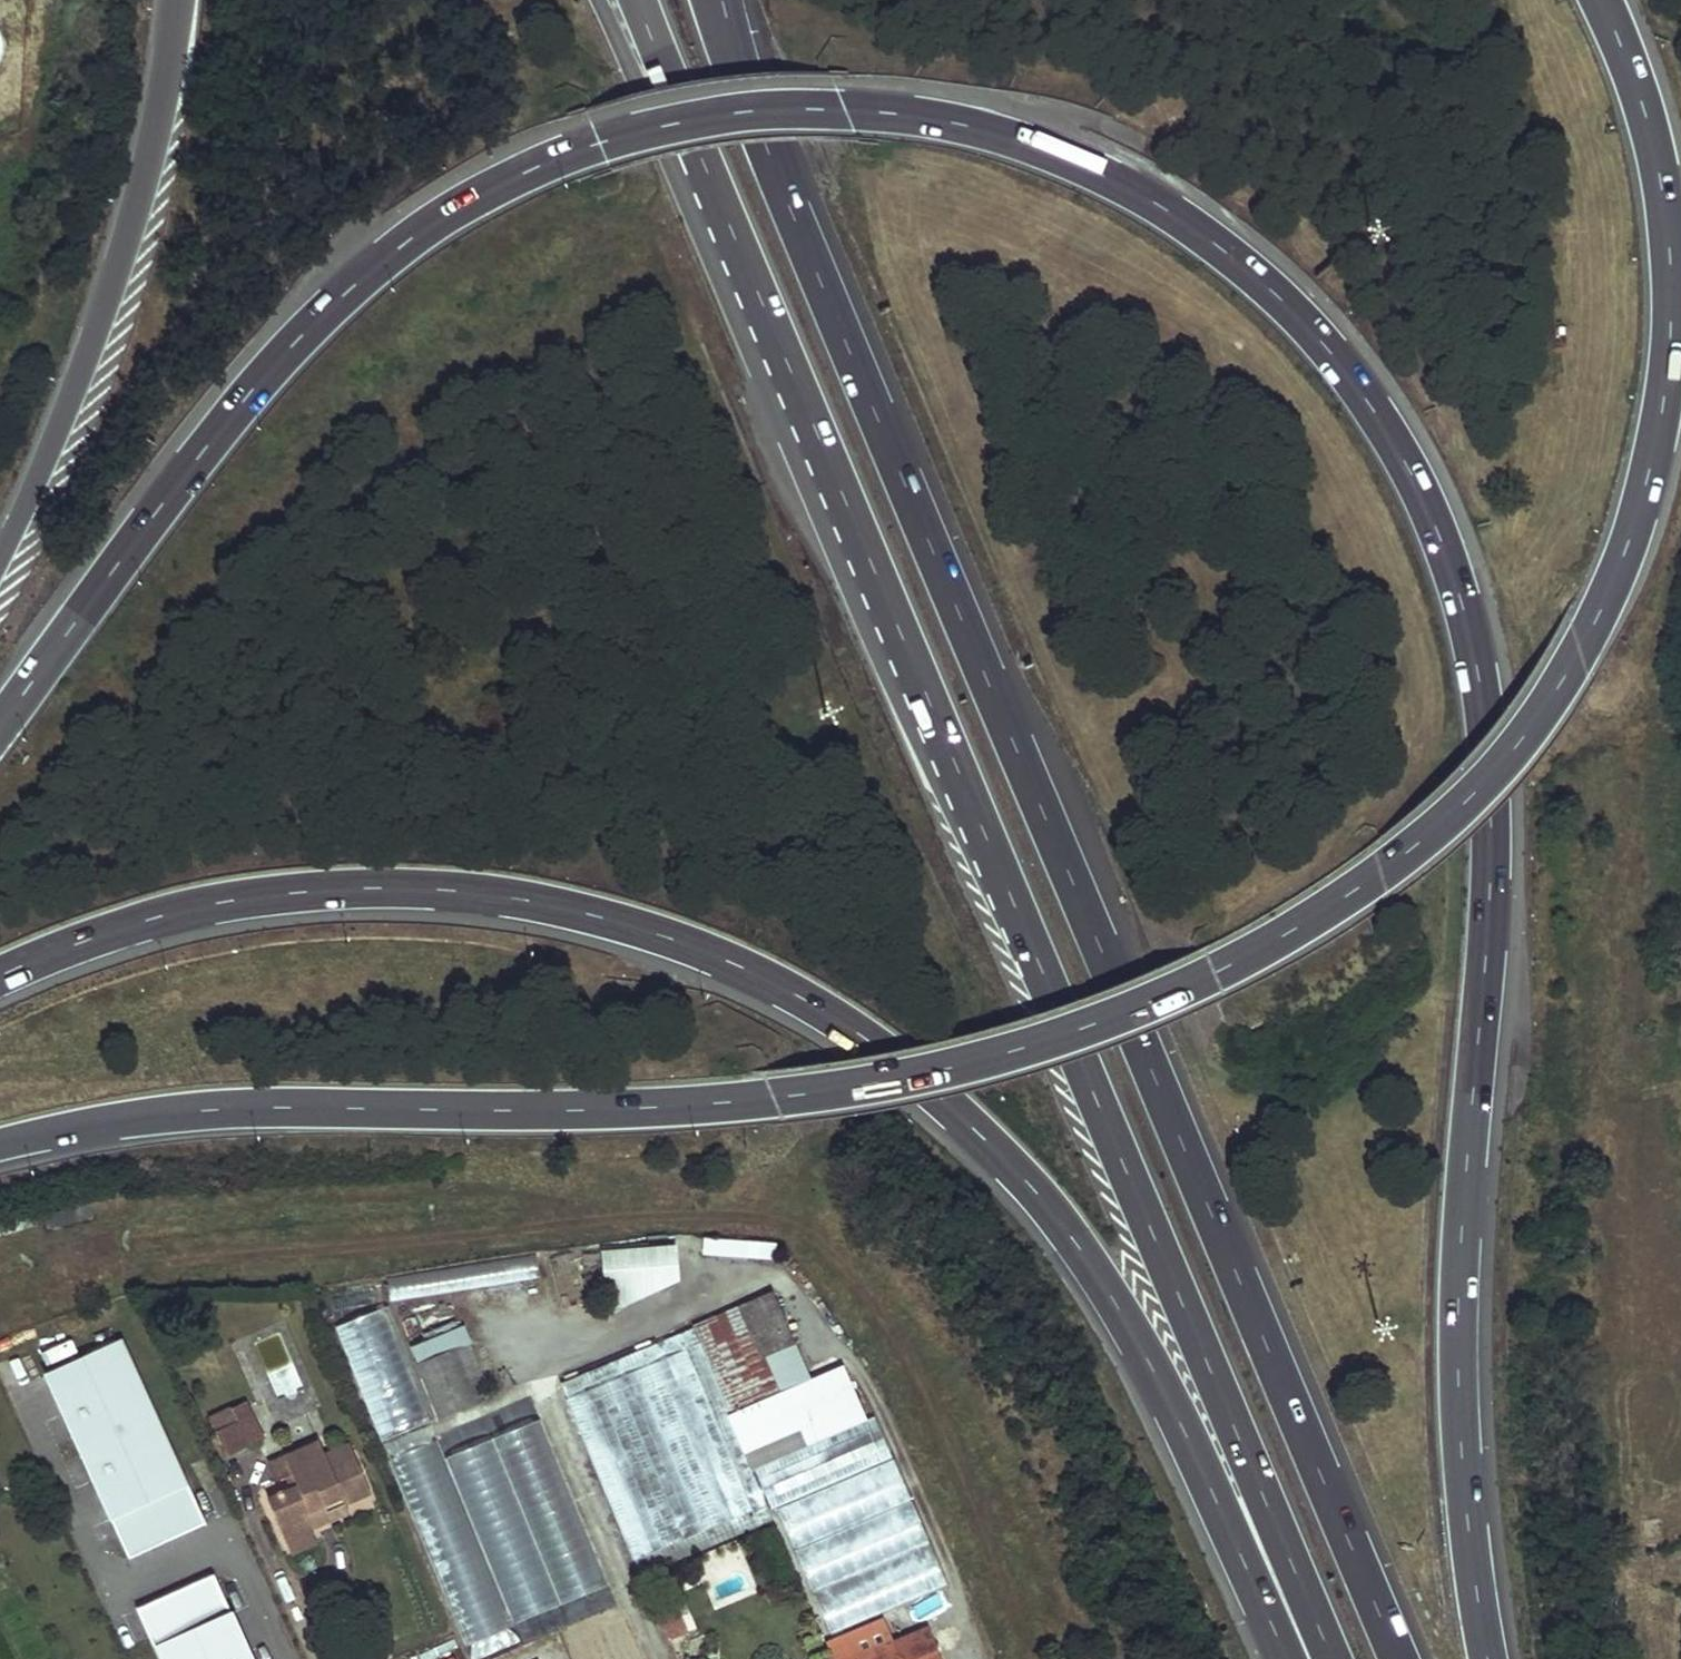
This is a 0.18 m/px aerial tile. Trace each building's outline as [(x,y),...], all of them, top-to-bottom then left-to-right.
[(677,1242),(602,1244),(603,1295),(678,1293),(677,1242)] [(387,1301),(440,1290),(435,1267),(382,1278),(387,1301)] [(332,1310),(372,1302),(368,1283),(328,1291),(332,1310)] [(738,1305),(760,1355),(793,1342),(771,1291),(738,1305)] [(760,1355),(738,1305),(690,1325),(691,1328),(720,1397),(744,1456),(796,1434),(794,1429),(812,1422),(819,1438),(863,1420),(841,1368),(814,1379),(821,1398),(787,1412),(778,1390),(809,1378),(793,1342),(760,1355)] [(479,1383),(454,1324),(404,1346),(412,1364),(448,1348),(465,1390),(472,1386),(479,1383)] [(720,1397),(691,1328),(560,1383),(567,1399),(566,1400),(633,1561),(635,1560),(642,1575),(770,1517),(744,1456),(720,1397)] [(127,1558),(204,1523),(121,1341),(44,1376),(127,1558)] [(411,1364),(433,1417),(470,1401),(477,1398),(472,1386),(465,1390),(448,1348),(412,1364),(411,1364)] [(214,1431),(231,1423),(227,1414),(210,1422),(214,1431)] [(241,1419),(251,1445),(262,1439),(251,1415),(241,1419)] [(231,1423),(214,1431),(226,1456),(251,1445),(241,1419),(231,1423)] [(294,1486),(288,1488),(265,1498),(286,1546),(312,1534),(310,1530),(304,1516),(325,1506),(328,1512),(344,1505),(368,1494),(351,1456),(327,1467),(320,1452),(314,1441),(265,1463),(273,1480),(282,1476),(288,1473),(294,1486)] [(320,1452),(327,1467),(351,1456),(344,1441),(320,1452)] [(946,1584),(893,1460),(777,1509),(830,1633),(946,1584)] [(282,1476),(288,1488),(294,1486),(288,1473),(282,1476)] [(325,1506),(304,1516),(310,1530),(347,1513),(344,1505),(328,1512),(325,1506)] [(312,1534),(286,1546),(290,1554),(316,1543),(312,1534)] [(212,1575),(135,1610),(158,1658),(250,1658),(212,1575)] [(689,1633),(675,1600),(656,1608),(670,1641),(689,1633)] [(834,1658),(939,1658),(925,1626),(891,1641),(889,1636),(834,1658)] [(811,1655),(822,1651),(814,1633),(803,1637),(811,1655)] [(826,1649),(822,1651),(811,1655),(812,1658),(829,1658),(826,1649)]
